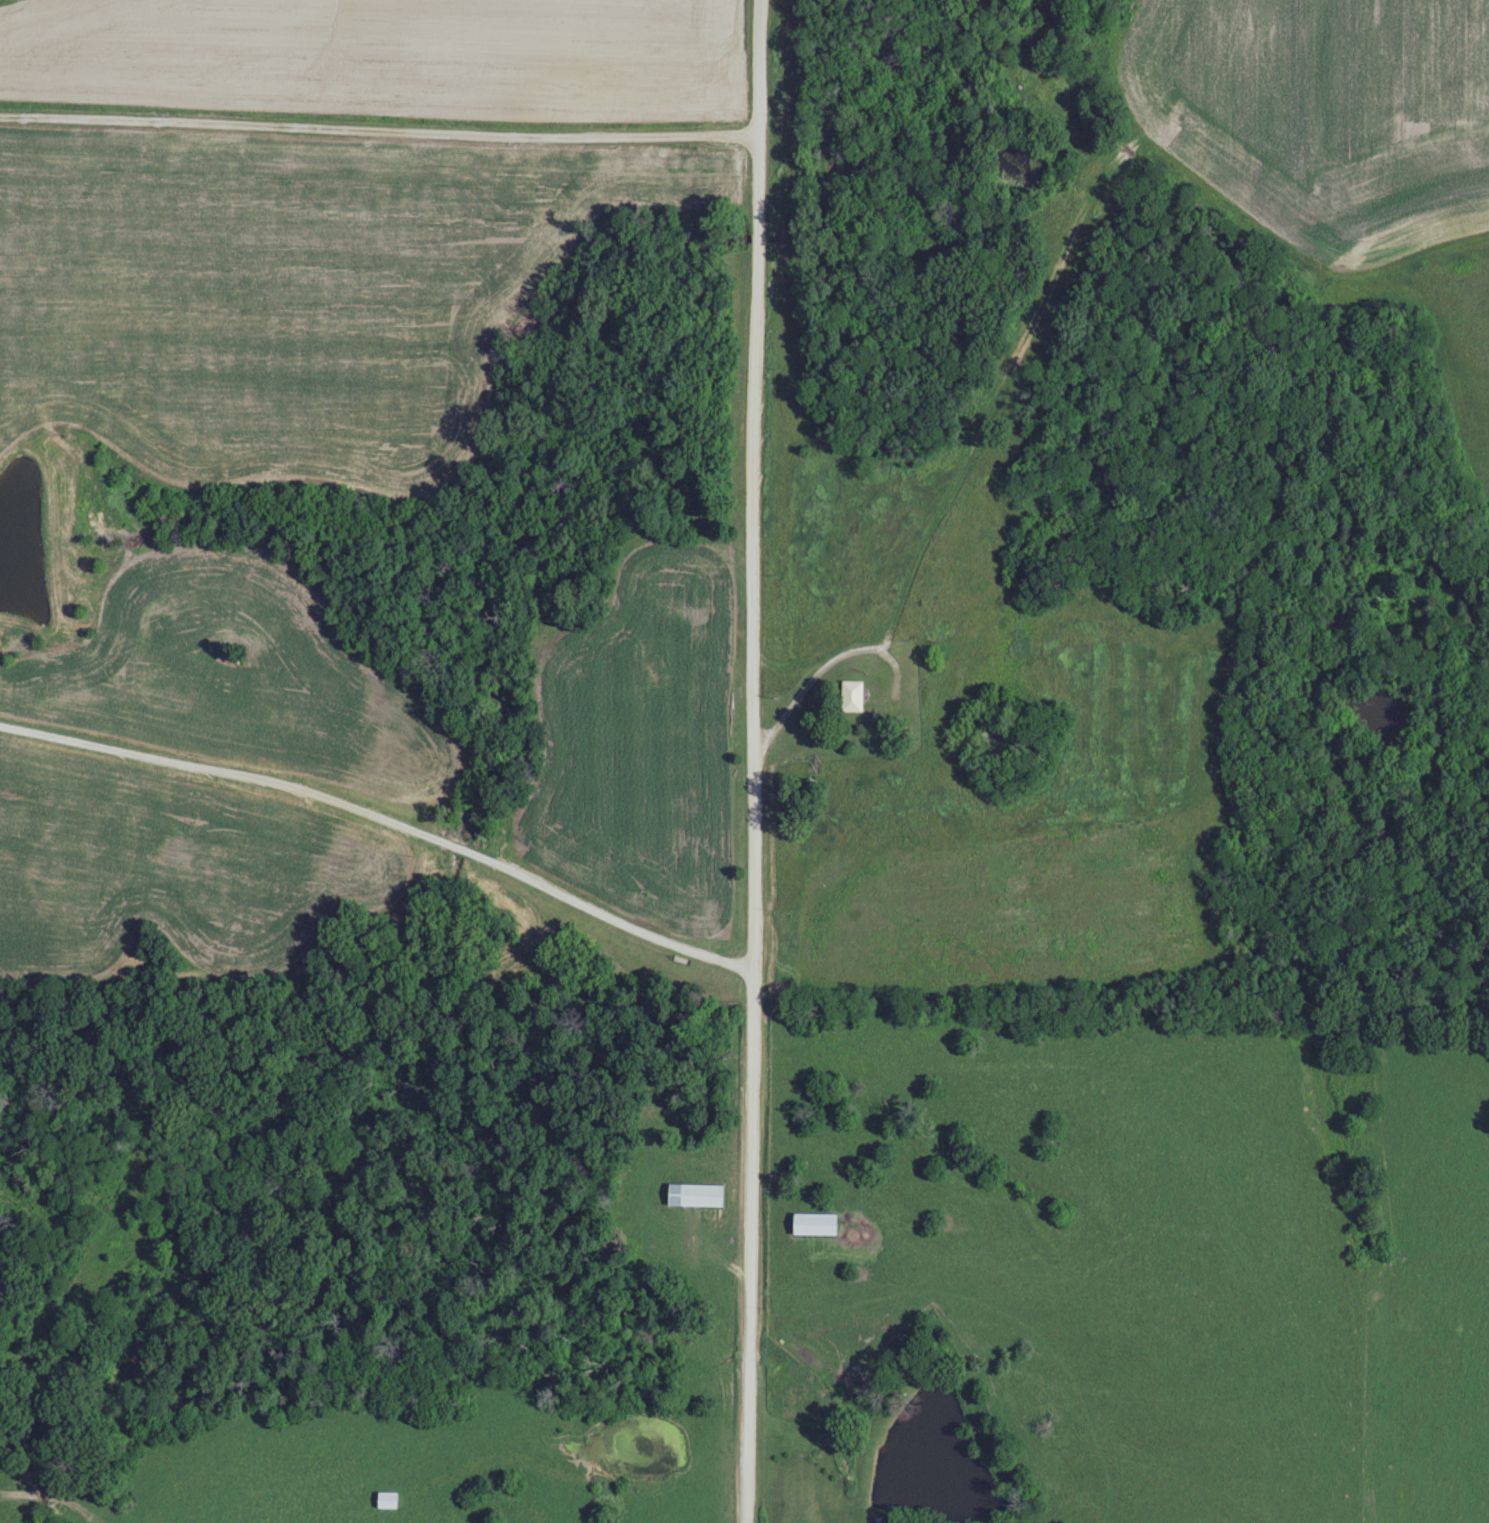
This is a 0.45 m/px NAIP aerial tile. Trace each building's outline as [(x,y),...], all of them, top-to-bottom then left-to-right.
[(865,682),(845,682),(845,713),(865,713),(865,682)] [(726,1186),(684,1186),(684,1208),(726,1208),(726,1186)] [(840,1215),(797,1215),(797,1236),(840,1236),(840,1215)] [(401,1493),(382,1493),(382,1509),(401,1509),(401,1493)]
